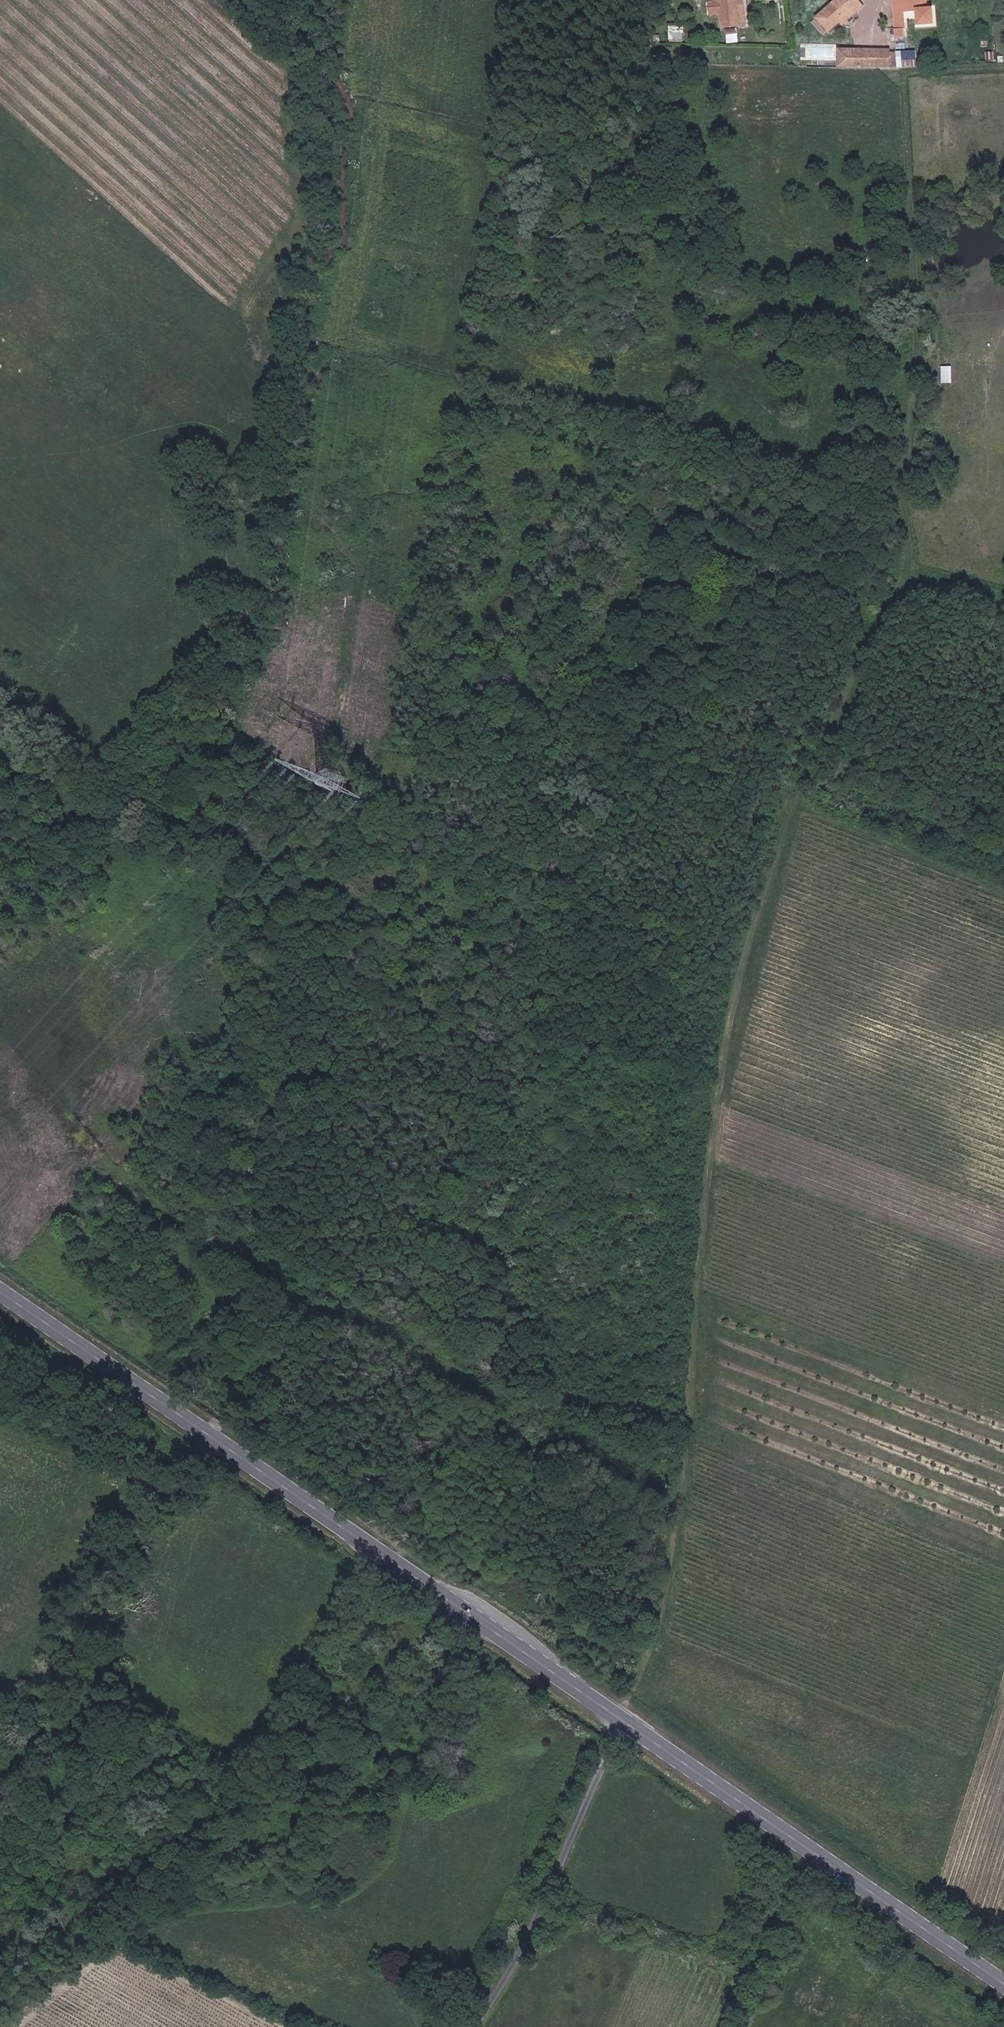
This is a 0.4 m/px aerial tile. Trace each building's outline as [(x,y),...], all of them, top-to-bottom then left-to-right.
[(739,13),(738,6),(744,5),(744,0),(718,0),(708,1),(710,16),(720,14),(721,28),(741,26),(741,25),(739,13)] [(858,11),(864,6),(858,0),(836,0),(816,18),(828,32),(840,22),(856,8),(858,11)] [(906,0),(892,0),(893,11),(903,10),(906,10),(906,8),(906,0)] [(906,8),(918,7),(919,18),(927,17),(926,0),(906,0),(906,8)] [(842,25),(858,11),(856,8),(840,22),(842,25)] [(903,10),(893,11),(894,20),(904,19),(903,10)] [(904,19),(894,20),(895,30),(905,29),(904,19)] [(670,40),(683,40),(684,25),(670,25),(670,40)] [(738,27),(727,28),(727,41),(738,41),(738,27)] [(865,68),(889,68),(888,50),(865,50),(865,68)] [(896,50),(888,50),(889,68),(898,68),(896,52),(896,50)] [(903,60),(916,59),(915,51),(903,52),(903,60)] [(903,52),(896,52),(898,68),(916,67),(916,59),(903,60),(903,52)] [(951,381),(951,365),(943,365),(943,381),(951,381)]
